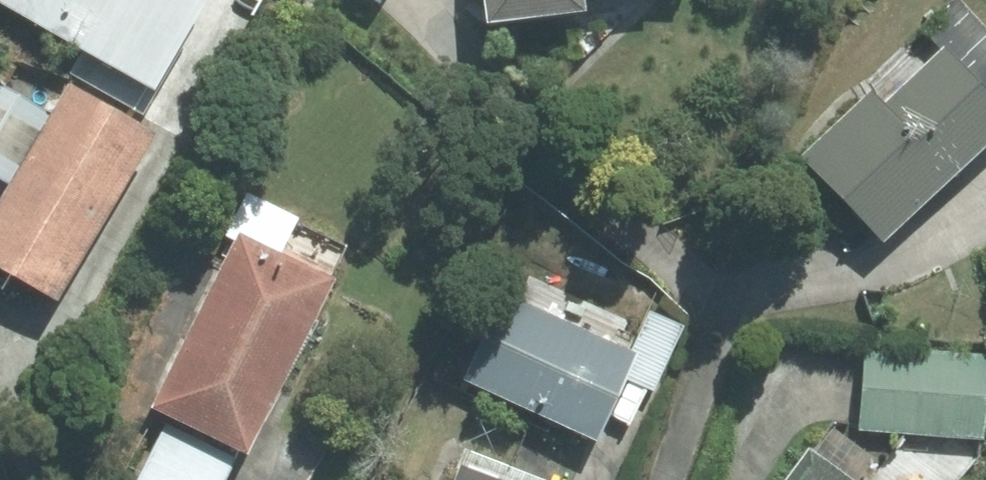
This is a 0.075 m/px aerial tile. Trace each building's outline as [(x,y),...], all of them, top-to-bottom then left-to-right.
[(213,0),(0,0),(0,6),(92,59),(81,78),(139,111),(150,92),(162,100),(216,6),(211,3),(213,0)] [(491,28),(590,17),(588,0),(488,0),(491,28)] [(985,160),(985,81),(953,46),(888,109),(876,95),(809,159),(895,248),(985,160)] [(0,90),(0,185),(12,192),(0,213),(0,272),(65,310),(161,144),(71,91),(53,120),(0,90)] [(253,460),(341,287),(287,259),(306,224),(249,195),(226,240),(238,245),(154,409),(253,460)] [(463,382),(601,447),(642,357),(505,294),(463,382)] [(869,348),(862,432),(985,443),(985,357),(869,348)] [(166,426),(141,479),(226,479),(236,459),(166,426)] [(812,448),(788,479),(855,479),(812,448)] [(464,471),(460,479),(487,479),(464,471)]
